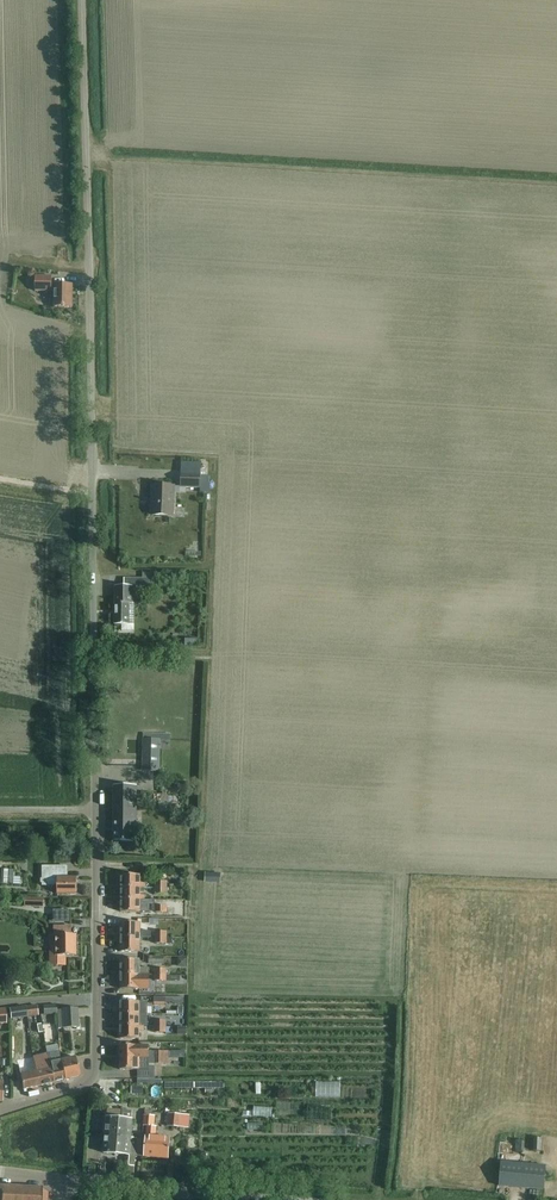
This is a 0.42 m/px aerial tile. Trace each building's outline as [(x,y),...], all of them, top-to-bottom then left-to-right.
[(35,291),(54,291),(54,307),(72,308),(73,285),(54,284),(54,285),(52,285),(52,277),(35,276),(35,291)] [(200,488),(201,473),(182,472),(181,488),(200,488)] [(174,487),(153,486),(152,515),(173,516),(174,487)] [(124,587),(115,587),(115,625),(122,625),(122,631),(134,631),(134,625),(129,625),(130,604),(133,604),(133,589),(152,589),(152,579),(124,579),(124,587)] [(145,739),(144,770),(160,771),(161,740),(145,739)] [(137,786),(114,786),(114,840),(134,840),(134,820),(137,820),(137,786)] [(77,877),(67,877),(67,867),(43,867),(43,885),(58,885),(58,894),(77,894),(77,877)] [(3,869),(2,883),(20,884),(21,878),(14,878),(14,870),(3,869)] [(121,876),(121,888),(141,888),(146,888),(146,883),(141,883),(141,876),(121,876)] [(141,895),(141,888),(121,888),(121,900),(141,900),(146,900),(146,895),(141,895)] [(44,898),(26,898),(25,906),(43,907),(44,898)] [(141,908),(141,900),(121,900),(121,912),(146,913),(146,908),(141,908)] [(50,904),(50,916),(66,916),(66,904),(50,904)] [(121,923),(121,938),(140,938),(141,923),(121,923)] [(77,956),(77,935),(72,935),(72,925),(54,926),(54,935),(51,935),(51,948),(52,948),(52,955),(51,955),(51,966),(66,966),(66,956),(77,956)] [(140,952),(140,938),(121,938),(121,952),(140,952)] [(186,958),(177,958),(177,964),(180,967),(186,967),(186,958)] [(120,960),(120,974),(149,974),(149,968),(140,968),(140,960),(120,960)] [(149,990),(149,974),(120,974),(120,989),(149,990)] [(120,1002),(120,1015),(140,1015),(140,1007),(145,1007),(145,1002),(120,1002)] [(57,1015),(56,1010),(56,1005),(44,1006),(44,1015),(57,1015)] [(38,1016),(36,1006),(26,1008),(25,1007),(9,1010),(11,1020),(38,1016)] [(79,1027),(77,1008),(56,1010),(57,1015),(58,1029),(79,1027)] [(140,1015),(120,1015),(120,1027),(140,1027),(140,1019),(145,1019),(145,1015),(140,1015)] [(140,1027),(120,1027),(120,1039),(140,1039),(140,1031),(145,1031),(145,1027),(140,1027)] [(149,1046),(120,1046),(120,1058),(146,1058),(149,1058),(149,1046)] [(59,1051),(46,1054),(47,1060),(48,1063),(52,1083),(53,1083),(65,1080),(60,1061),(61,1061),(59,1051)] [(46,1054),(32,1057),(33,1061),(33,1062),(38,1086),(50,1083),(52,1083),(48,1063),(47,1060),(46,1054)] [(80,1076),(75,1057),(61,1061),(60,1061),(65,1080),(80,1076)] [(146,1058),(120,1058),(120,1070),(140,1070),(149,1070),(149,1058),(146,1058)] [(38,1086),(33,1062),(18,1065),(24,1090),(38,1086)] [(109,1109),(107,1136),(132,1138),(134,1120),(123,1119),(123,1114),(123,1110),(109,1109)] [(189,1115),(168,1114),(167,1125),(188,1127),(189,1115)] [(148,1136),(144,1136),(142,1156),(169,1159),(171,1138),(157,1137),(158,1126),(155,1126),(156,1116),(146,1115),(145,1126),(149,1126),(148,1136)] [(132,1146),(132,1138),(107,1136),(105,1153),(137,1155),(137,1146),(132,1146)] [(544,1190),(546,1166),(501,1162),(499,1186),(544,1190)] [(41,1188),(0,1185),(0,1199),(46,1199),(47,1192),(41,1188)]
